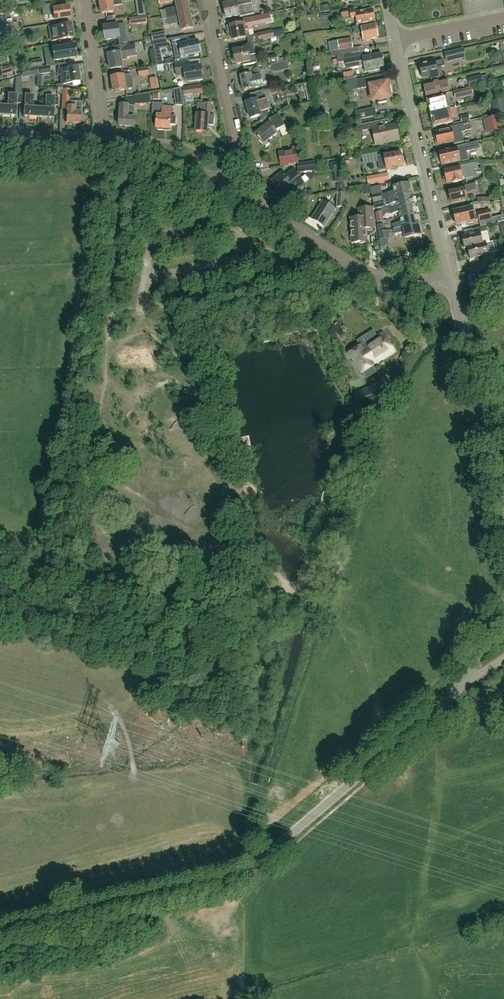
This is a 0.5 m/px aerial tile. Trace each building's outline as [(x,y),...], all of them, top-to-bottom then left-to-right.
[(102,14),(114,11),(114,6),(122,5),(121,0),(99,0),(102,14)] [(139,16),(146,14),(144,0),(136,0),(139,16)] [(188,0),(178,0),(175,1),(177,7),(165,9),(167,18),(190,13),(188,0)] [(240,15),(241,17),(254,14),(251,1),(254,0),(238,0),(239,2),(224,5),(226,18),(240,15)] [(43,16),(53,15),(54,20),(70,17),(68,6),(52,9),(52,5),(42,6),(43,16)] [(375,22),(373,9),(355,13),(354,9),(341,12),(343,18),(351,16),(351,19),(356,18),(357,25),(375,22)] [(167,18),(169,26),(180,23),(182,30),(194,28),(190,13),(167,18)] [(146,16),(129,19),(130,26),(137,25),(147,23),(146,16)] [(243,19),(244,23),(226,27),(227,27),(228,33),(230,33),(231,33),(233,40),(250,36),(248,29),(253,28),(250,18),(243,19)] [(16,19),(6,20),(8,31),(17,30),(16,19)] [(119,23),(102,26),(105,41),(119,39),(119,45),(127,44),(125,24),(119,25),(119,23)] [(72,31),(71,24),(49,28),(52,41),(73,37),(73,35),(74,35),(74,31),(72,31)] [(376,25),(362,28),(361,26),(353,28),(354,35),(362,34),(364,41),(378,38),(376,25)] [(275,30),(257,34),(259,41),(271,39),(276,38),(275,30)] [(164,32),(151,34),(152,41),(165,38),(164,32)] [(19,36),(11,38),(12,45),(20,43),(19,36)] [(330,52),(353,49),(351,39),(337,41),(338,41),(329,42),(330,52)] [(167,47),(166,40),(153,42),(154,50),(167,47)] [(173,46),(176,58),(201,53),(198,41),(173,46)] [(152,42),(145,44),(147,52),(154,51),(152,42)] [(245,48),(233,50),(234,56),(233,56),(234,62),(236,62),(236,64),(242,63),(243,66),(257,63),(253,43),(244,45),(245,48)] [(74,44),(44,49),(44,54),(51,53),(53,61),(76,57),(75,56),(77,55),(77,51),(75,51),(74,44)] [(126,46),(125,45),(110,47),(111,54),(108,54),(110,69),(123,67),(122,60),(127,59),(127,57),(137,56),(135,45),(126,46)] [(381,54),(363,58),(362,52),(337,57),(338,63),(344,62),(346,69),(365,66),(366,72),(380,69),(379,67),(384,66),(381,54)] [(452,52),(445,53),(447,62),(454,60),(452,52)] [(278,64),(276,56),(268,58),(270,65),(278,64)] [(43,66),(41,59),(31,62),(32,68),(43,66)] [(443,60),(436,62),(436,61),(419,65),(422,78),(430,76),(431,80),(439,78),(439,77),(443,76),(441,67),(444,66),(443,60)] [(175,64),(177,76),(185,75),(186,83),(203,80),(201,66),(190,68),(189,62),(175,64)] [(37,67),(37,71),(37,75),(50,73),(49,65),(37,67)] [(0,68),(0,70),(1,75),(12,73),(10,66),(0,68)] [(79,81),(80,81),(78,66),(58,70),(58,74),(60,74),(62,84),(74,82),(74,85),(80,84),(79,81)] [(139,77),(149,75),(148,68),(138,70),(139,77)] [(240,76),(243,90),(254,88),(263,86),(261,75),(260,75),(259,71),(259,68),(253,69),(254,73),(251,74),(251,73),(240,76)] [(158,75),(159,87),(167,85),(165,74),(158,75)] [(124,75),(111,77),(113,86),(111,86),(112,91),(113,91),(114,92),(127,90),(124,75)] [(386,102),(386,98),(389,97),(389,95),(391,94),(389,85),(387,85),(387,83),(384,84),(383,75),(355,80),(357,90),(371,87),(374,100),(378,99),(378,103),(386,102)] [(481,75),(467,79),(470,87),(472,87),(484,84),(483,83),(481,76),(481,75)] [(150,79),(152,90),(158,89),(156,77),(150,79)] [(427,96),(441,93),(449,91),(446,79),(438,81),(424,85),(427,96)] [(313,92),(311,83),(304,84),(306,93),(313,92)] [(184,97),(205,93),(204,84),(182,87),(184,97)] [(470,87),(463,89),(465,96),(474,94),(472,87),(470,87)] [(66,118),(66,123),(80,124),(81,112),(81,102),(69,101),(70,90),(63,89),(62,109),(61,109),(61,118),(66,118)] [(183,104),(181,90),(173,91),(175,105),(183,104)] [(22,92),(21,92),(21,95),(20,105),(24,105),(24,116),(38,117),(39,108),(33,108),(33,96),(22,95),(22,92)] [(246,103),(251,118),(260,115),(262,120),(270,115),(268,110),(271,109),(268,98),(265,99),(263,93),(254,96),(255,100),(246,103)] [(1,106),(1,115),(15,116),(16,104),(20,105),(21,95),(8,94),(8,106),(1,106)] [(135,97),(134,104),(135,104),(139,105),(139,104),(151,103),(150,95),(135,97)] [(446,95),(427,100),(430,113),(450,109),(454,108),(452,99),(448,100),(446,95)] [(39,108),(38,117),(53,118),(54,106),(58,106),(58,97),(46,97),(45,109),(39,108)] [(492,102),(495,115),(503,113),(503,100),(492,102)] [(156,128),(158,128),(158,130),(163,130),(163,128),(170,129),(170,125),(176,125),(176,116),(170,116),(171,108),(164,108),(164,104),(152,103),(151,117),(157,117),(156,128)] [(196,114),(195,131),(207,131),(208,125),(214,125),(215,115),(210,115),(211,103),(205,103),(205,104),(198,103),(197,114),(196,114)] [(119,117),(119,126),(134,127),(135,118),(128,117),(128,111),(135,111),(135,106),(128,105),(127,105),(120,105),(120,117),(119,117)] [(357,120),(376,116),(375,108),(356,112),(357,120)] [(450,109),(430,113),(433,127),(453,122),(450,109)] [(271,122),(255,134),(263,144),(277,134),(275,131),(285,127),(279,115),(269,120),(271,122)] [(498,115),(486,118),(489,132),(502,130),(498,115)] [(362,131),(372,129),(376,145),(399,140),(396,124),(382,127),(381,121),(361,125),(362,131)] [(437,144),(438,145),(453,141),(454,144),(464,142),(461,132),(465,131),(471,129),(469,123),(450,126),(450,129),(435,132),(436,137),(435,139),(436,143),(437,144)] [(442,165),(460,160),(460,162),(469,160),(469,159),(468,159),(467,152),(480,149),(478,142),(456,147),(457,148),(439,152),(442,165)] [(281,165),(298,163),(296,150),(279,153),(281,165)] [(384,155),(377,156),(380,171),(386,170),(387,170),(392,169),(392,171),(398,170),(398,168),(403,167),(403,165),(404,164),(403,160),(402,159),(400,152),(384,155)] [(298,173),(316,170),(315,161),(297,164),(298,173)] [(339,161),(330,163),(331,169),(336,172),(341,171),(339,161)] [(477,163),(443,170),(445,177),(443,178),(444,181),(446,182),(446,183),(452,182),(452,183),(460,181),(460,180),(474,177),(473,170),(478,169),(477,163)] [(273,181),(284,194),(292,187),(295,191),(303,184),(293,172),(286,177),(282,173),(273,181)] [(389,180),(388,174),(367,178),(368,184),(389,180)] [(468,199),(466,194),(478,191),(475,182),(463,185),(464,187),(448,191),(449,192),(448,193),(448,197),(450,198),(451,203),(468,199)] [(372,196),(374,203),(384,201),(385,201),(412,194),(410,184),(393,187),(394,193),(388,194),(388,193),(372,196)] [(338,192),(336,207),(344,208),(345,193),(338,192)] [(415,204),(412,194),(385,201),(386,206),(397,203),(398,208),(415,204)] [(323,201),(312,219),(324,227),(335,209),(323,201)] [(417,214),(415,204),(398,208),(389,210),(390,216),(399,214),(400,218),(417,214)] [(490,210),(473,214),(472,207),(453,211),(456,224),(467,222),(468,224),(475,222),(475,220),(479,219),(479,222),(492,219),(490,210)] [(350,218),(351,243),(367,242),(367,229),(374,228),(373,208),(359,208),(359,218),(350,218)] [(384,221),(382,211),(375,212),(377,223),(384,221)] [(420,224),(417,214),(400,218),(401,222),(393,224),(394,230),(420,224)] [(422,235),(420,224),(394,230),(395,235),(404,233),(405,238),(422,235)] [(490,242),(486,226),(470,230),(471,235),(461,237),(464,248),(467,248),(467,247),(484,244),(486,243),(490,242)] [(495,228),(489,229),(492,241),(498,240),(495,228)] [(378,232),(379,240),(390,239),(389,231),(383,231),(378,232)] [(483,260),(496,257),(496,258),(497,259),(503,257),(503,253),(496,255),(493,241),(490,242),(486,243),(484,244),(467,247),(467,248),(470,259),(482,256),(483,260)] [(483,260),(481,261),(483,266),(469,269),(471,275),(468,276),(471,287),(481,284),(480,282),(481,282),(480,277),(491,275),(489,265),(498,263),(497,259),(496,258),(496,257),(483,260)] [(361,345),(349,353),(362,374),(374,366),(373,365),(382,359),(382,358),(388,354),(389,355),(395,351),(383,333),(377,337),(373,331),(366,335),(370,341),(362,346),(361,345)] [(121,373),(134,369),(130,359),(118,363),(121,373)] [(358,394),(353,396),(357,408),(359,412),(371,407),(385,400),(393,392),(387,387),(381,393),(377,384),(365,390),(357,393),(358,394)]
